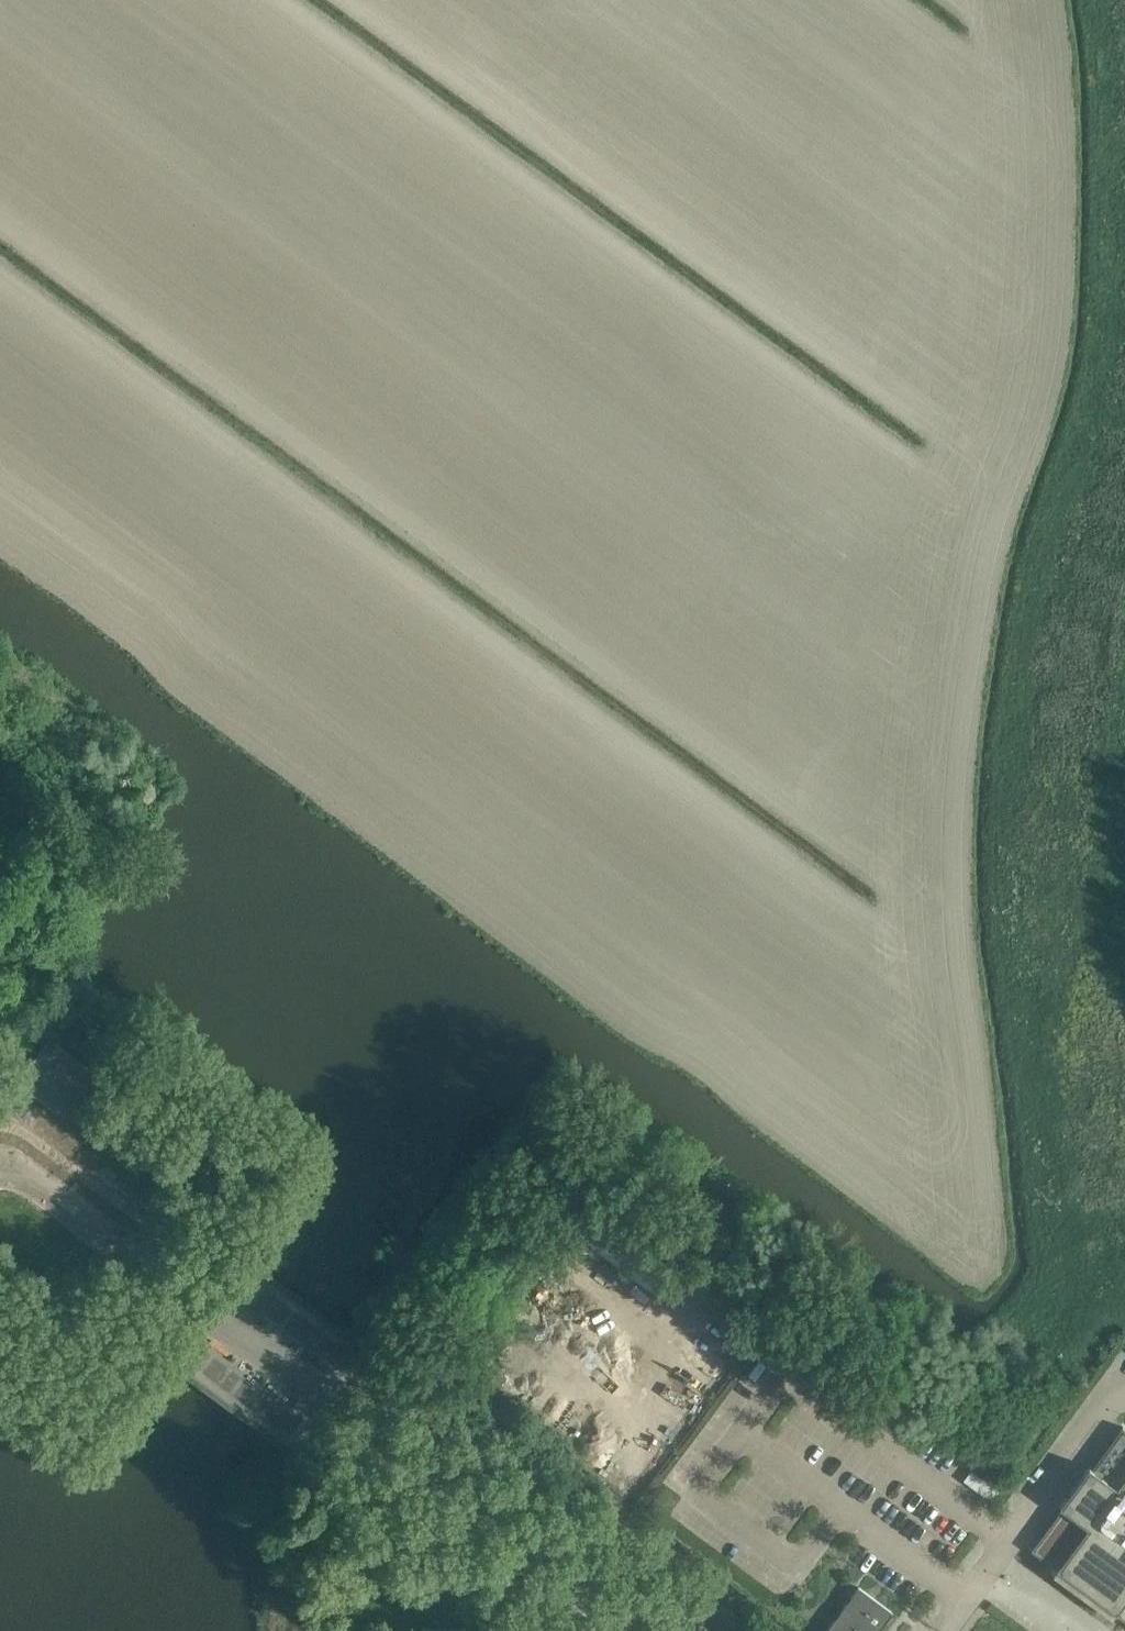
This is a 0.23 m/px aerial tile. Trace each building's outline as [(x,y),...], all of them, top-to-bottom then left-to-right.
[(1123,1426),(1114,1439),(1107,1434),(1102,1440),(1109,1445),(1092,1468),(1090,1466),(1064,1501),(1060,1506),(1063,1508),(1032,1550),(1057,1568),(1054,1573),(1113,1617),(1116,1612),(1124,1618),(1124,1427),(1123,1426)] [(893,1612),(859,1586),(826,1630),(879,1630),(893,1612)]
